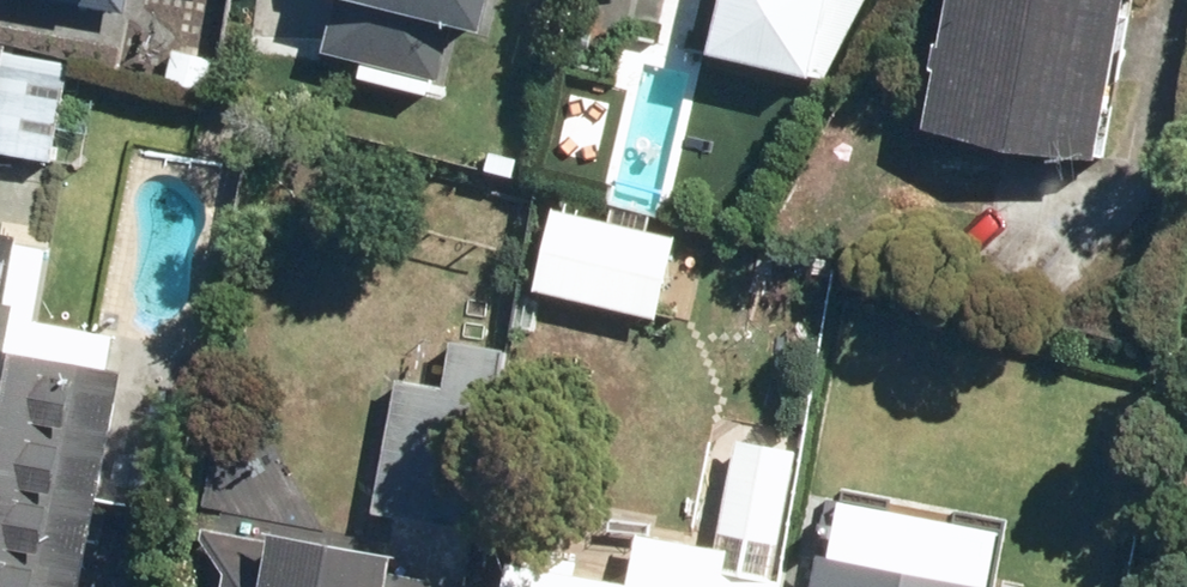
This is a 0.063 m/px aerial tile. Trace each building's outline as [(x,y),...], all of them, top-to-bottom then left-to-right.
[(131,9),(132,0),(77,0),(131,9)] [(338,2),(485,39),(495,0),(339,0),(338,2)] [(715,50),(819,72),(835,0),(726,0),(715,50)] [(931,120),(1107,153),(1136,0),(953,0),(931,120)] [(52,160),(72,57),(0,43),(0,150),(52,160)] [(565,217),(548,283),(637,306),(642,283),(698,298),(709,253),(565,217)] [(23,235),(0,231),(0,586),(92,586),(134,369),(114,365),(120,332),(42,317),(56,242),(23,235)] [(445,387),(401,380),(378,511),(471,527),(502,348),(453,339),(445,387)] [(833,497),(817,586),(1007,586),(1007,585),(994,582),(1004,527),(833,497)] [(206,530),(230,567),(227,586),(435,586),(436,581),(401,575),(405,547),(227,518),(225,529),(206,530)] [(779,578),(718,565),(713,585),(636,569),(633,586),(777,586),(779,578)] [(512,574),(510,586),(574,586),(512,574)]
